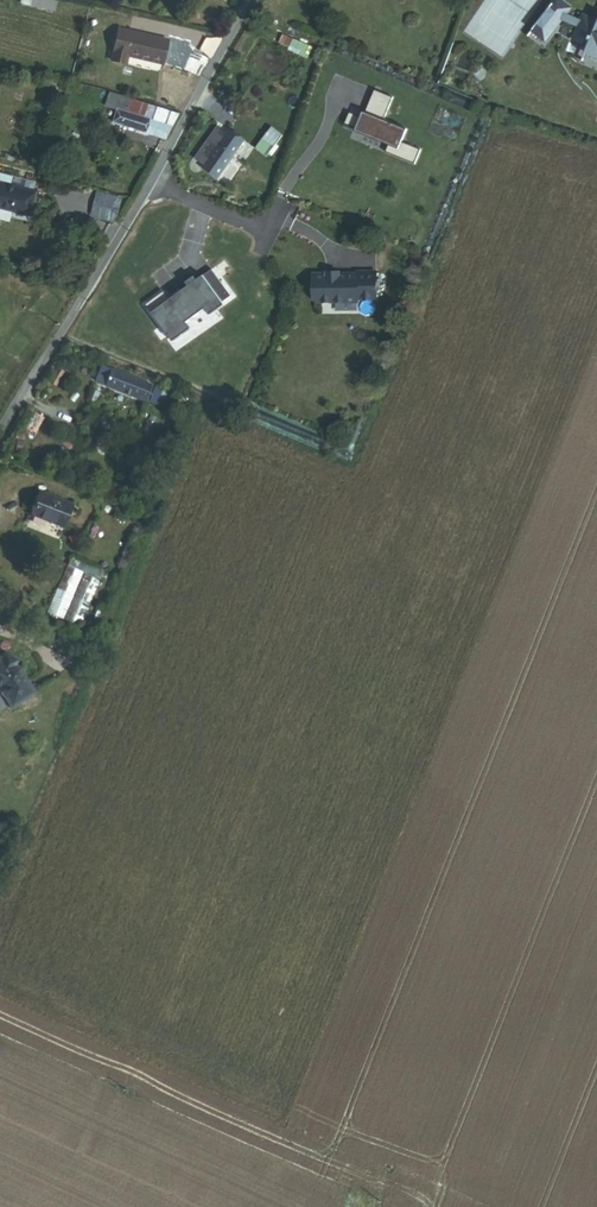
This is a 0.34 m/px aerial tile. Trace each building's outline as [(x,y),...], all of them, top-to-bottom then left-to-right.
[(59,2),(52,0),(22,0),(22,4),(56,12),(59,2)] [(562,0),(556,0),(532,32),(546,43),(563,22),(579,28),(573,41),(589,48),(586,55),(596,60),(596,19),(583,13),(581,18),(569,13),(573,8),(562,0)] [(130,57),(164,64),(169,41),(121,30),(114,61),(128,64),(130,57)] [(116,123),(168,140),(181,115),(113,93),(109,106),(120,110),(116,123)] [(406,108),(388,100),(378,122),(362,116),(360,121),(358,120),(349,116),(344,128),(402,153),(401,155),(398,162),(427,175),(433,160),(414,152),(420,140),(397,130),(406,108)] [(203,169),(219,180),(244,145),(229,134),(228,135),(219,129),(197,159),(205,166),(203,169)] [(256,150),(267,158),(282,137),(271,130),(256,150)] [(35,208),(38,193),(0,183),(0,208),(16,212),(18,203),(35,208)] [(116,214),(121,215),(124,200),(103,195),(98,217),(114,221),(116,214)] [(16,212),(32,216),(35,208),(18,203),(16,212)] [(320,278),(323,305),(367,301),(367,298),(385,296),(382,269),(363,271),(363,273),(344,275),(344,274),(334,275),(334,277),(320,278)] [(162,293),(143,306),(171,344),(189,331),(185,324),(204,311),(212,305),(214,309),(221,304),(230,297),(210,270),(168,301),(162,293)] [(98,384),(106,387),(112,372),(105,369),(98,384)] [(55,389),(63,375),(58,372),(50,386),(55,389)] [(145,403),(151,388),(112,372),(106,387),(145,403)] [(43,420),(32,414),(23,430),(35,435),(43,420)] [(159,460),(165,446),(159,443),(153,457),(159,460)] [(33,519),(65,532),(74,508),(42,495),(33,519)] [(49,616),(79,629),(102,577),(72,564),(49,616)] [(99,627),(104,614),(98,612),(93,624),(99,627)] [(36,696),(18,668),(19,665),(6,659),(4,663),(0,662),(0,691),(13,710),(36,696)]
